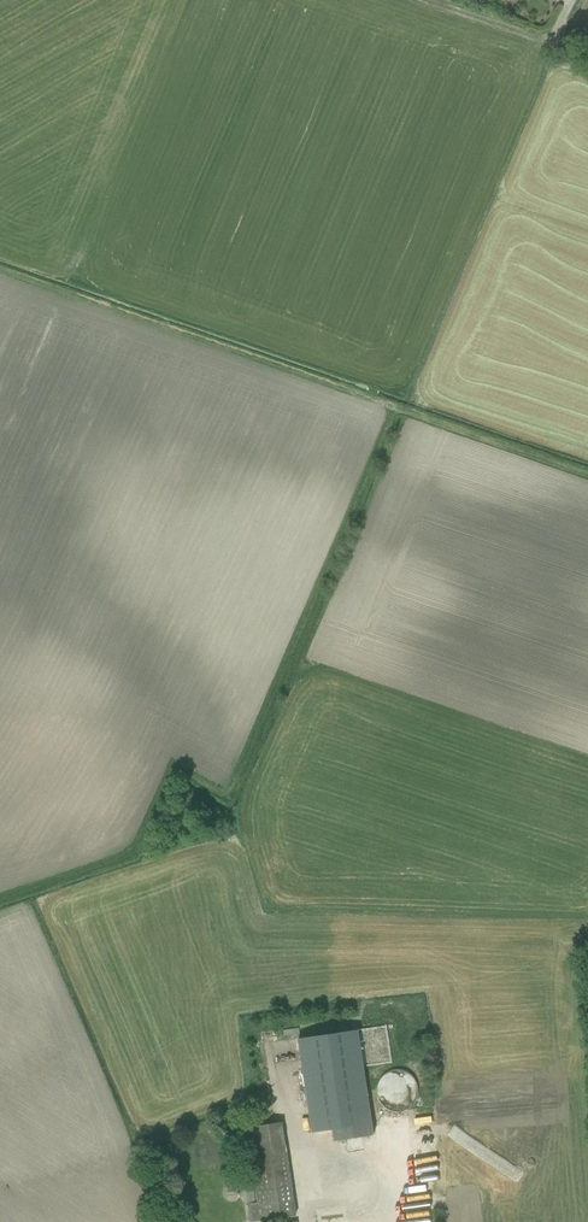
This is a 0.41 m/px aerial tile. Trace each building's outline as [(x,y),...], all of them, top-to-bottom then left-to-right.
[(374,1135),(358,1030),(298,1039),(312,1132),(333,1129),(335,1141),(374,1135)] [(389,1112),(421,1100),(410,1067),(377,1078),(389,1112)] [(258,1202),(248,1204),(251,1221),(296,1214),(283,1124),(247,1129),(258,1202)]
